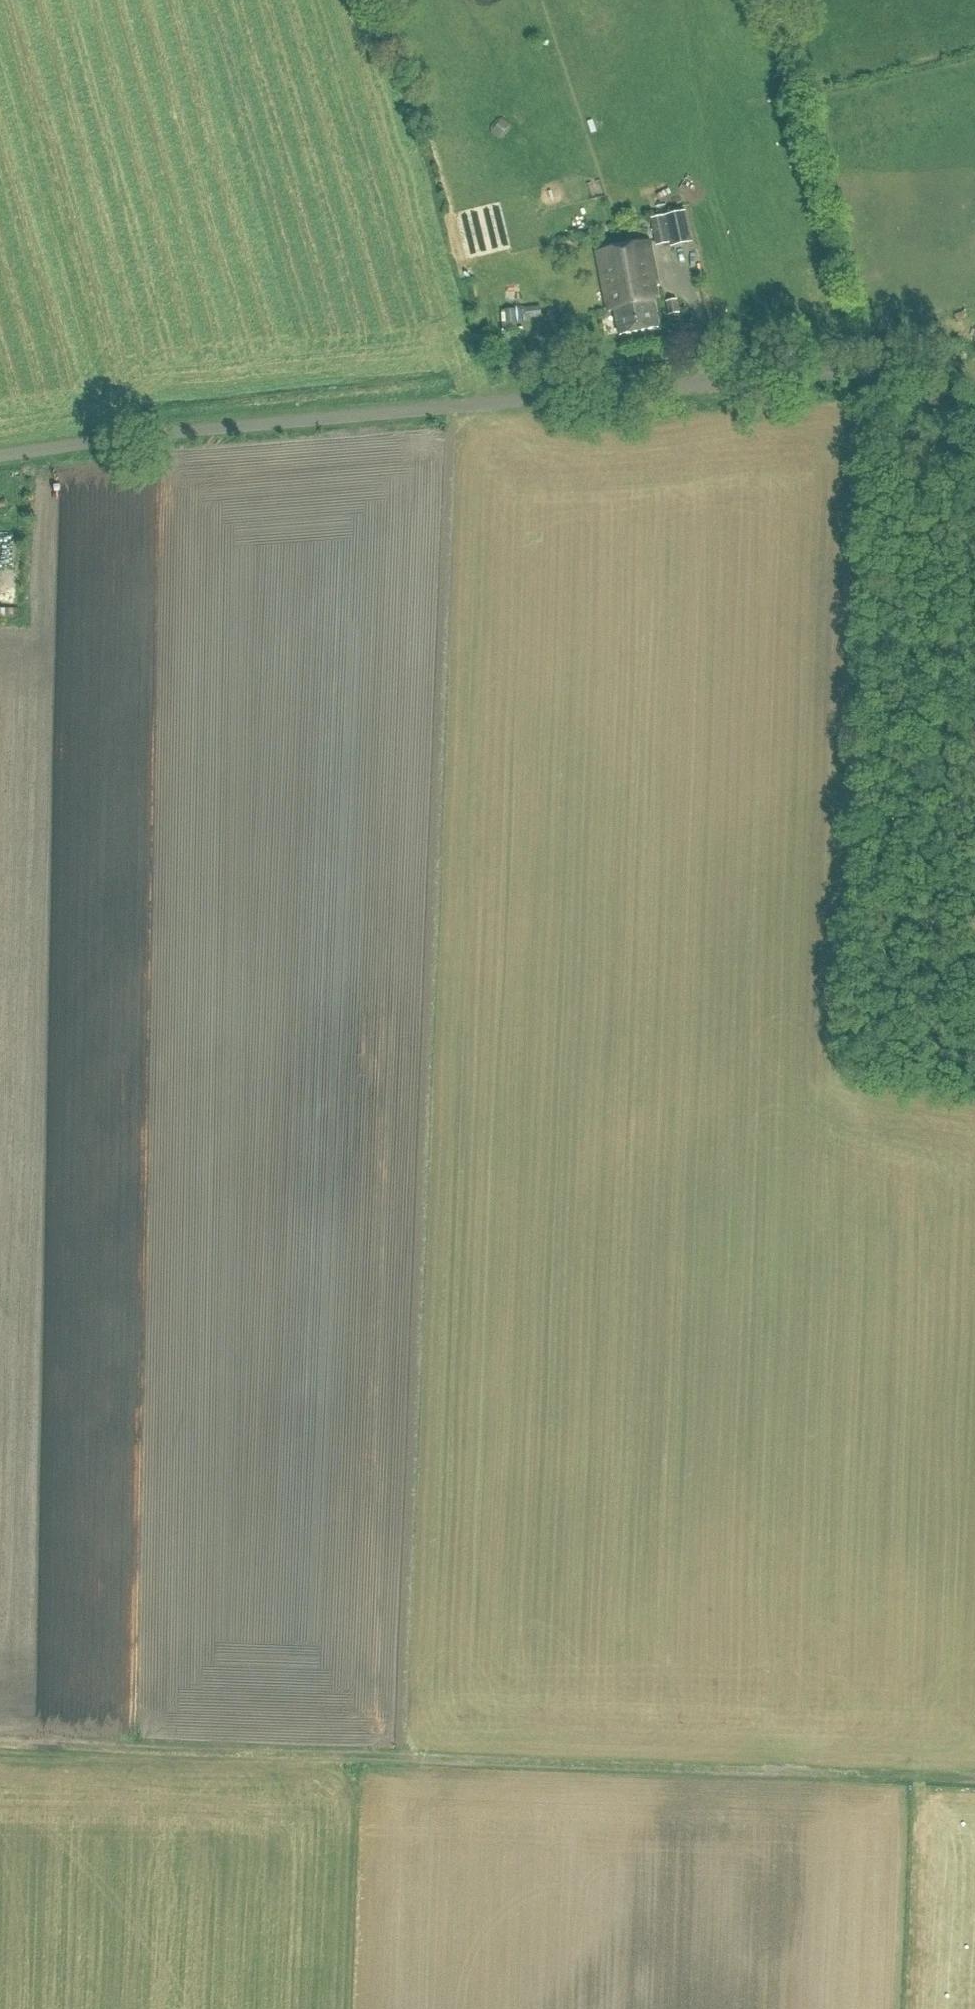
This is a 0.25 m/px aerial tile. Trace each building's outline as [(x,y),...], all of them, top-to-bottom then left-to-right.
[(477,238),(466,241),(472,265),(507,256),(495,209),(471,214),(477,238)] [(651,219),(657,246),(671,243),(672,247),(693,243),(687,212),(651,219)] [(615,311),(620,337),(660,329),(651,286),(658,284),(650,242),(597,253),(609,313),(615,311)] [(666,302),(668,315),(680,314),(678,301),(666,302)] [(541,307),(505,311),(506,324),(517,323),(516,322),(524,321),(524,319),(542,318),(541,307)]
